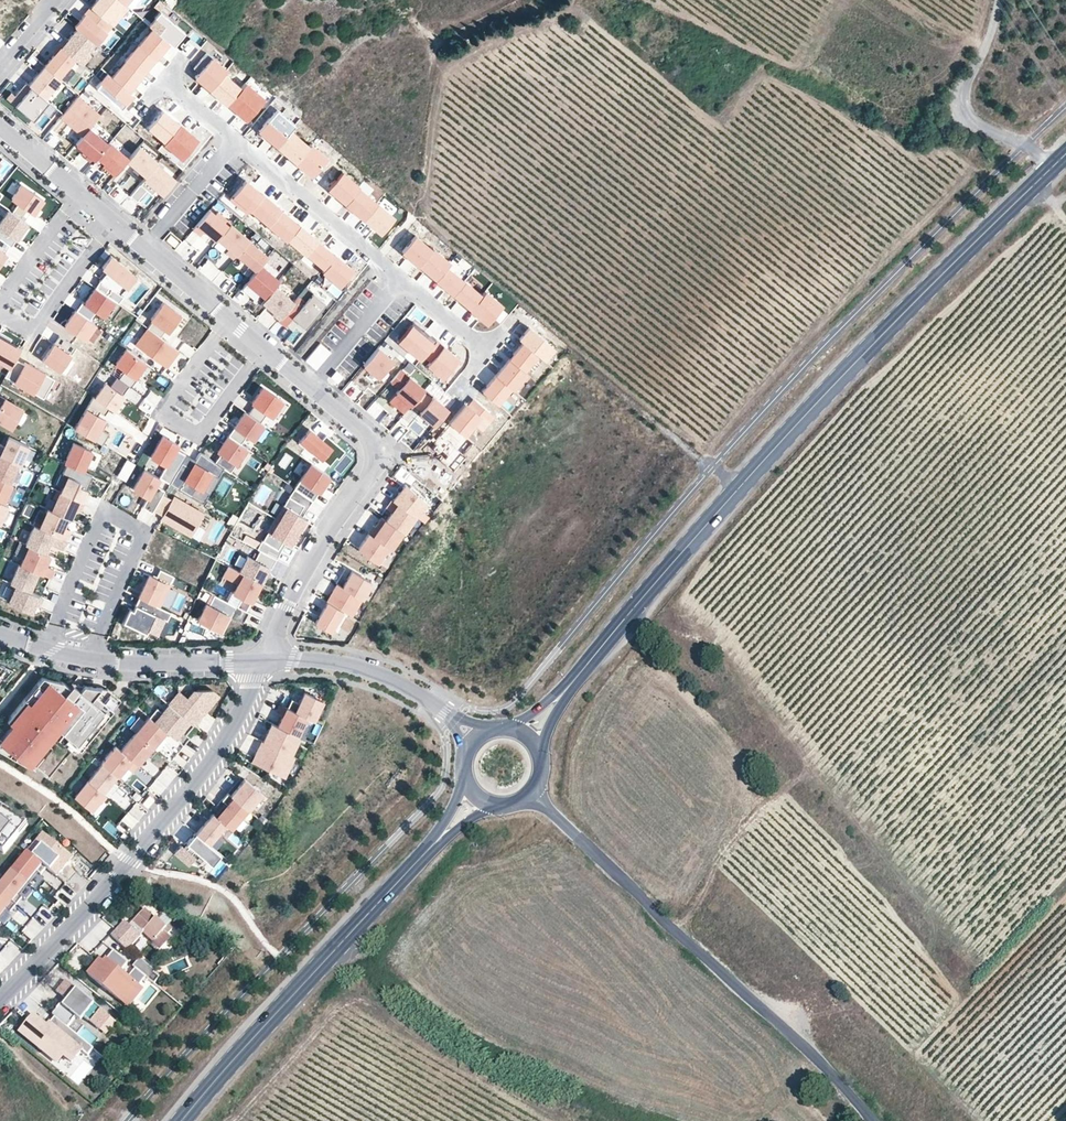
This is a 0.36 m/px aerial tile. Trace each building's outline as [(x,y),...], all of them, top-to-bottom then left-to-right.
[(90,6),(112,24),(128,6),(123,2),(121,0),(95,0),(90,6)] [(94,42),(96,43),(112,24),(90,6),(74,25),(77,28),(94,42)] [(152,27),(111,76),(128,90),(168,42),(171,45),(183,31),(160,11),(149,25),(152,27)] [(94,42),(77,28),(67,39),(65,37),(58,44),(74,57),(82,64),(90,55),(86,51),(94,42)] [(54,53),(44,65),(58,76),(74,57),(58,44),(52,51),(54,53)] [(227,69),(209,54),(193,72),(211,87),(227,69)] [(58,76),(44,65),(28,83),(43,96),(59,77),(58,76)] [(245,86),(227,70),(211,88),(229,104),(245,86)] [(120,107),(132,93),(128,90),(111,76),(108,73),(96,87),(120,107)] [(43,96),(28,83),(26,81),(14,95),(10,92),(6,98),(14,104),(13,105),(31,120),(48,100),(43,96)] [(262,99),(246,85),(229,104),(245,118),(262,99)] [(99,114),(77,95),(60,115),(83,134),(89,127),(99,114)] [(179,123),(162,109),(147,127),(164,141),(179,123)] [(291,125),(274,109),(257,128),(275,144),(291,125)] [(196,137),(179,123),(164,141),(162,143),(179,157),(196,137)] [(83,134),(75,142),(87,152),(85,155),(92,161),(108,143),(89,127),(83,134)] [(326,157),(294,131),(281,147),(313,173),(326,157)] [(92,161),(91,162),(99,168),(102,164),(114,174),(126,159),(128,157),(109,141),(108,143),(92,161)] [(158,159),(139,144),(128,157),(126,159),(145,175),(156,162),(158,159)] [(145,175),(130,194),(136,200),(150,183),(162,193),(175,178),(156,162),(145,175)] [(358,187),(340,172),(327,187),(345,202),(358,187)] [(263,194),(245,180),(232,196),(250,210),(263,194)] [(115,183),(107,193),(121,204),(129,193),(115,183)] [(12,212),(24,220),(30,211),(33,213),(42,200),(21,184),(11,198),(18,202),(12,212)] [(377,203),(359,188),(346,203),(364,218),(377,203)] [(282,210),(263,194),(250,210),(269,226),(282,210)] [(398,219),(380,205),(366,221),(384,236),(398,219)] [(8,209),(0,221),(0,239),(10,246),(27,222),(24,220),(12,212),(8,209)] [(209,209),(193,227),(200,233),(204,228),(216,239),(218,236),(230,222),(217,211),(215,214),(209,209)] [(300,225),(282,210),(269,226),(287,241),(300,225)] [(227,250),(234,256),(237,252),(249,239),(249,238),(230,222),(218,236),(230,246),(227,250)] [(300,225),(287,241),(305,255),(318,239),(300,225)] [(249,239),(237,252),(256,268),(268,255),(249,239)] [(322,269),(335,253),(318,239),(305,255),(322,269)] [(436,253),(421,240),(409,253),(424,266),(436,253)] [(335,253),(322,269),(321,271),(338,285),(352,267),(335,253)] [(107,271),(95,287),(113,299),(119,303),(125,295),(122,293),(135,274),(110,255),(101,267),(107,271)] [(437,278),(453,292),(464,278),(448,265),(437,278)] [(262,300),(275,284),(256,268),(241,286),(260,302),(262,300)] [(454,293),(470,307),(482,293),(465,279),(454,293)] [(273,312),(280,318),(294,300),(275,284),(262,300),(275,310),(273,312)] [(280,318),(279,318),(286,324),(295,312),(300,317),(298,320),(305,326),(326,301),(307,285),(294,300),(280,318)] [(113,299),(95,287),(84,302),(82,300),(75,309),(89,319),(95,309),(103,315),(113,299)] [(471,307),(488,321),(502,305),(485,291),(471,307)] [(153,319),(148,327),(164,339),(170,331),(167,330),(179,313),(163,301),(151,318),(153,319)] [(89,319),(75,309),(65,325),(84,338),(95,323),(89,319)] [(439,345),(411,323),(397,340),(425,362),(439,345)] [(529,325),(518,338),(523,342),(538,355),(543,359),(554,347),(529,325)] [(179,349),(164,339),(148,327),(136,342),(167,365),(179,349)] [(10,364),(14,357),(21,345),(0,334),(0,358),(10,364)] [(59,371),(76,346),(59,335),(42,359),(59,371)] [(523,342),(510,356),(525,369),(538,355),(523,342)] [(458,361),(439,345),(425,362),(445,378),(458,361)] [(393,359),(378,346),(363,363),(379,376),(393,359)] [(125,369),(118,378),(129,386),(130,387),(137,378),(135,376),(145,362),(126,348),(116,363),(125,369)] [(510,356),(494,374),(510,387),(512,389),(527,372),(525,369),(510,356)] [(24,363),(14,357),(10,364),(5,375),(43,397),(54,378),(25,361),(24,363)] [(396,392),(411,404),(413,402),(422,391),(425,388),(401,368),(390,380),(399,388),(396,392)] [(494,374),(481,389),(496,402),(510,387),(494,374)] [(129,386),(118,378),(117,377),(110,386),(106,383),(95,397),(109,407),(113,410),(123,396),(122,395),(129,386)] [(254,402),(247,411),(259,419),(265,410),(271,414),(282,399),(262,385),(251,401),(254,402)] [(151,387),(138,405),(150,414),(163,396),(151,387)] [(422,391),(413,402),(422,410),(420,412),(435,424),(448,408),(433,396),(431,399),(422,391)] [(11,427),(13,423),(20,411),(22,408),(0,396),(0,421),(11,427)] [(492,414),(471,396),(449,422),(450,423),(463,434),(473,421),(480,427),(492,414)] [(109,407),(95,397),(75,428),(100,443),(106,434),(97,428),(103,419),(97,414),(94,412),(97,409),(99,411),(104,414),(109,407)] [(259,419),(247,411),(245,410),(228,434),(239,442),(245,433),(252,437),(262,422),(259,419)] [(20,411),(13,423),(21,427),(28,415),(20,411)] [(463,434),(450,423),(434,442),(438,445),(435,449),(438,451),(441,454),(438,458),(454,472),(466,458),(461,454),(472,441),(463,434)] [(319,439),(305,429),(297,439),(318,455),(317,457),(332,468),(344,452),(322,435),(319,439)] [(245,446),(239,442),(228,434),(223,441),(226,444),(214,461),(228,471),(245,446)] [(17,463),(19,464),(28,446),(9,436),(3,447),(0,445),(0,455),(17,463)] [(177,444),(162,436),(150,456),(165,464),(177,444)] [(68,464),(84,471),(93,452),(75,443),(66,463),(68,464)] [(198,486),(215,462),(199,451),(191,467),(181,461),(168,483),(185,492),(193,482),(198,486)] [(195,459),(185,454),(181,461),(191,467),(195,459)] [(17,463),(0,455),(0,478),(8,482),(17,463)] [(221,466),(215,462),(198,486),(193,482),(185,492),(198,500),(221,466)] [(329,474),(311,462),(294,490),(311,500),(329,474)] [(69,477),(62,492),(85,503),(86,503),(90,495),(87,493),(94,476),(84,471),(68,464),(64,474),(69,477)] [(142,506),(152,512),(162,494),(164,490),(156,485),(160,478),(144,469),(133,488),(148,496),(142,506)] [(0,478),(0,501),(3,502),(12,484),(8,482),(0,478)] [(403,482),(392,498),(414,514),(415,515),(423,505),(421,503),(417,500),(421,495),(423,492),(409,482),(407,485),(403,482)] [(236,485),(236,495),(243,496),(244,485),(236,485)] [(294,490),(277,519),(298,531),(307,517),(302,514),(311,500),(294,490)] [(58,500),(53,511),(63,515),(71,519),(76,509),(81,511),(85,503),(62,492),(58,491),(55,499),(58,500)] [(172,499),(162,494),(152,512),(150,515),(178,532),(193,507),(174,496),(172,499)] [(402,531),(414,514),(392,498),(391,497),(385,505),(391,509),(384,518),(400,530),(402,531)] [(49,509),(41,528),(48,531),(62,537),(66,529),(59,525),(63,515),(53,511),(49,509)] [(400,530),(384,518),(381,515),(374,524),(372,523),(367,530),(386,544),(388,546),(400,530)] [(277,519),(259,549),(275,557),(283,541),(291,546),(298,531),(277,519)] [(25,544),(28,545),(40,550),(44,540),(48,531),(41,528),(34,525),(25,544)] [(386,544),(367,530),(356,546),(374,559),(386,544)] [(62,537),(48,531),(44,540),(58,546),(62,537)] [(28,545),(20,564),(37,572),(45,575),(49,567),(40,563),(45,553),(40,550),(28,545)] [(239,571),(260,582),(265,573),(268,567),(270,568),(275,557),(259,549),(254,559),(247,555),(239,571)] [(28,590),(37,572),(20,564),(18,563),(9,582),(28,590)] [(237,606),(246,611),(260,582),(239,571),(228,565),(223,574),(238,582),(233,591),(242,596),(237,606)] [(148,574),(138,596),(159,605),(172,575),(159,568),(155,577),(148,574)] [(370,581),(351,570),(342,586),(361,597),(370,581)] [(4,580),(0,589),(0,597),(31,611),(35,604),(39,605),(42,597),(28,590),(9,582),(4,580)] [(342,586),(337,583),(326,601),(342,610),(351,615),(361,598),(361,597),(342,586)] [(231,616),(236,606),(214,594),(209,604),(206,603),(198,619),(220,630),(228,615),(231,616)] [(159,605),(138,596),(133,607),(128,605),(121,620),(145,630),(152,614),(163,619),(167,608),(159,605)] [(342,610),(326,601),(315,619),(316,624),(330,630),(342,610)] [(1,675),(8,678),(14,671),(0,664),(0,676),(1,675)] [(120,699),(107,688),(78,684),(76,686),(72,683),(69,687),(62,681),(42,676),(37,682),(43,687),(30,703),(24,698),(6,719),(12,724),(1,739),(0,738),(0,749),(26,764),(57,727),(67,736),(66,737),(80,749),(120,699)] [(168,703),(171,705),(190,721),(192,723),(199,716),(198,714),(204,708),(205,709),(218,693),(212,688),(192,688),(185,696),(177,690),(167,702),(168,703)] [(291,699),(287,707),(306,716),(313,719),(322,700),(304,691),(299,702),(291,699)] [(164,713),(171,705),(168,703),(162,711),(164,713)] [(283,715),(278,725),(297,735),(306,716),(287,707),(281,704),(277,712),(283,715)] [(149,716),(166,730),(183,744),(189,736),(185,733),(183,731),(190,721),(171,705),(164,713),(157,707),(149,716)] [(149,716),(135,733),(152,747),(166,730),(149,716)] [(192,723),(190,721),(183,731),(185,733),(193,724),(192,723)] [(272,723),(263,741),(289,754),(298,735),(297,735),(278,725),(272,723)] [(135,733),(121,750),(137,764),(152,747),(135,733)] [(284,776),(294,756),(289,754),(263,741),(262,741),(252,760),(284,776)] [(115,746),(102,763),(116,775),(118,776),(126,766),(132,771),(138,764),(137,764),(121,750),(115,746)] [(148,761),(143,767),(154,775),(159,769),(148,761)] [(102,792),(116,775),(102,763),(88,780),(102,792)] [(153,785),(165,791),(175,770),(163,764),(153,785)] [(244,778),(230,795),(247,808),(247,809),(261,793),(244,778)] [(102,800),(106,795),(102,792),(88,780),(87,780),(75,794),(92,807),(99,798),(102,800)] [(230,828),(247,808),(230,795),(227,792),(221,799),(225,802),(227,803),(216,816),(224,823),(230,828)] [(149,794),(142,802),(147,807),(154,798),(149,794)] [(118,821),(129,832),(147,812),(136,802),(118,821)] [(214,814),(216,816),(227,803),(225,802),(214,814)] [(12,815),(0,805),(0,813),(8,820),(12,815)] [(3,853),(15,839),(10,835),(22,821),(12,815),(8,820),(0,813),(0,851),(3,853)] [(208,842),(224,823),(216,816),(214,814),(212,813),(196,832),(208,842)] [(10,835),(15,839),(27,825),(22,821),(10,835)] [(208,842),(196,832),(195,832),(186,842),(189,844),(185,849),(182,847),(180,845),(174,852),(188,864),(194,856),(191,853),(194,849),(208,860),(217,850),(208,842)] [(44,834),(27,853),(46,869),(57,878),(73,859),(44,834)] [(27,853),(13,872),(28,884),(37,872),(39,874),(41,875),(46,869),(27,853)] [(0,887),(0,892),(16,906),(22,899),(20,897),(18,895),(28,884),(13,872),(0,887)] [(28,884),(29,885),(39,874),(37,872),(28,884)] [(18,895),(20,897),(29,885),(28,884),(18,895)] [(54,896),(64,906),(76,893),(65,884),(54,896)] [(6,909),(8,911),(10,913),(16,906),(0,892),(0,917),(6,909)] [(0,917),(0,922),(8,911),(6,909),(0,917)] [(144,934),(153,943),(164,932),(168,935),(173,930),(169,926),(167,928),(156,919),(155,920),(145,910),(132,923),(135,925),(132,928),(125,922),(112,936),(127,951),(144,934)] [(4,972),(21,947),(10,940),(0,955),(0,969),(4,972)] [(140,986),(147,978),(136,969),(131,975),(124,969),(129,963),(114,951),(107,960),(110,963),(108,966),(105,963),(101,960),(88,975),(121,1002),(136,983),(140,986)] [(142,960),(135,969),(136,969),(147,978),(157,986),(162,979),(157,975),(158,973),(142,960)] [(60,1004),(52,1015),(55,1017),(67,1027),(79,1013),(99,1030),(110,1017),(65,980),(56,992),(66,1001),(62,1006),(60,1004)] [(136,983),(121,1002),(128,1007),(143,989),(140,986),(136,983)] [(67,1027),(55,1017),(49,1024),(51,1026),(49,1028),(33,1015),(20,1031),(41,1049),(47,1042),(64,1055),(72,1062),(81,1050),(89,1056),(94,1049),(67,1027)] [(58,1062),(64,1055),(47,1042),(41,1049),(58,1062)]
